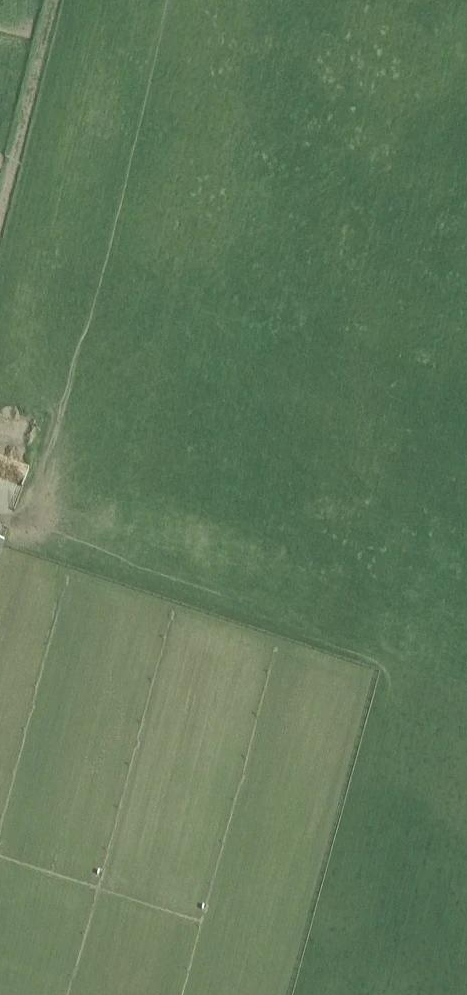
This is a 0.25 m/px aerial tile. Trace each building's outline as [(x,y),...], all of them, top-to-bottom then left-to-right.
[(11,527),(0,523),(0,556),(11,527)]
